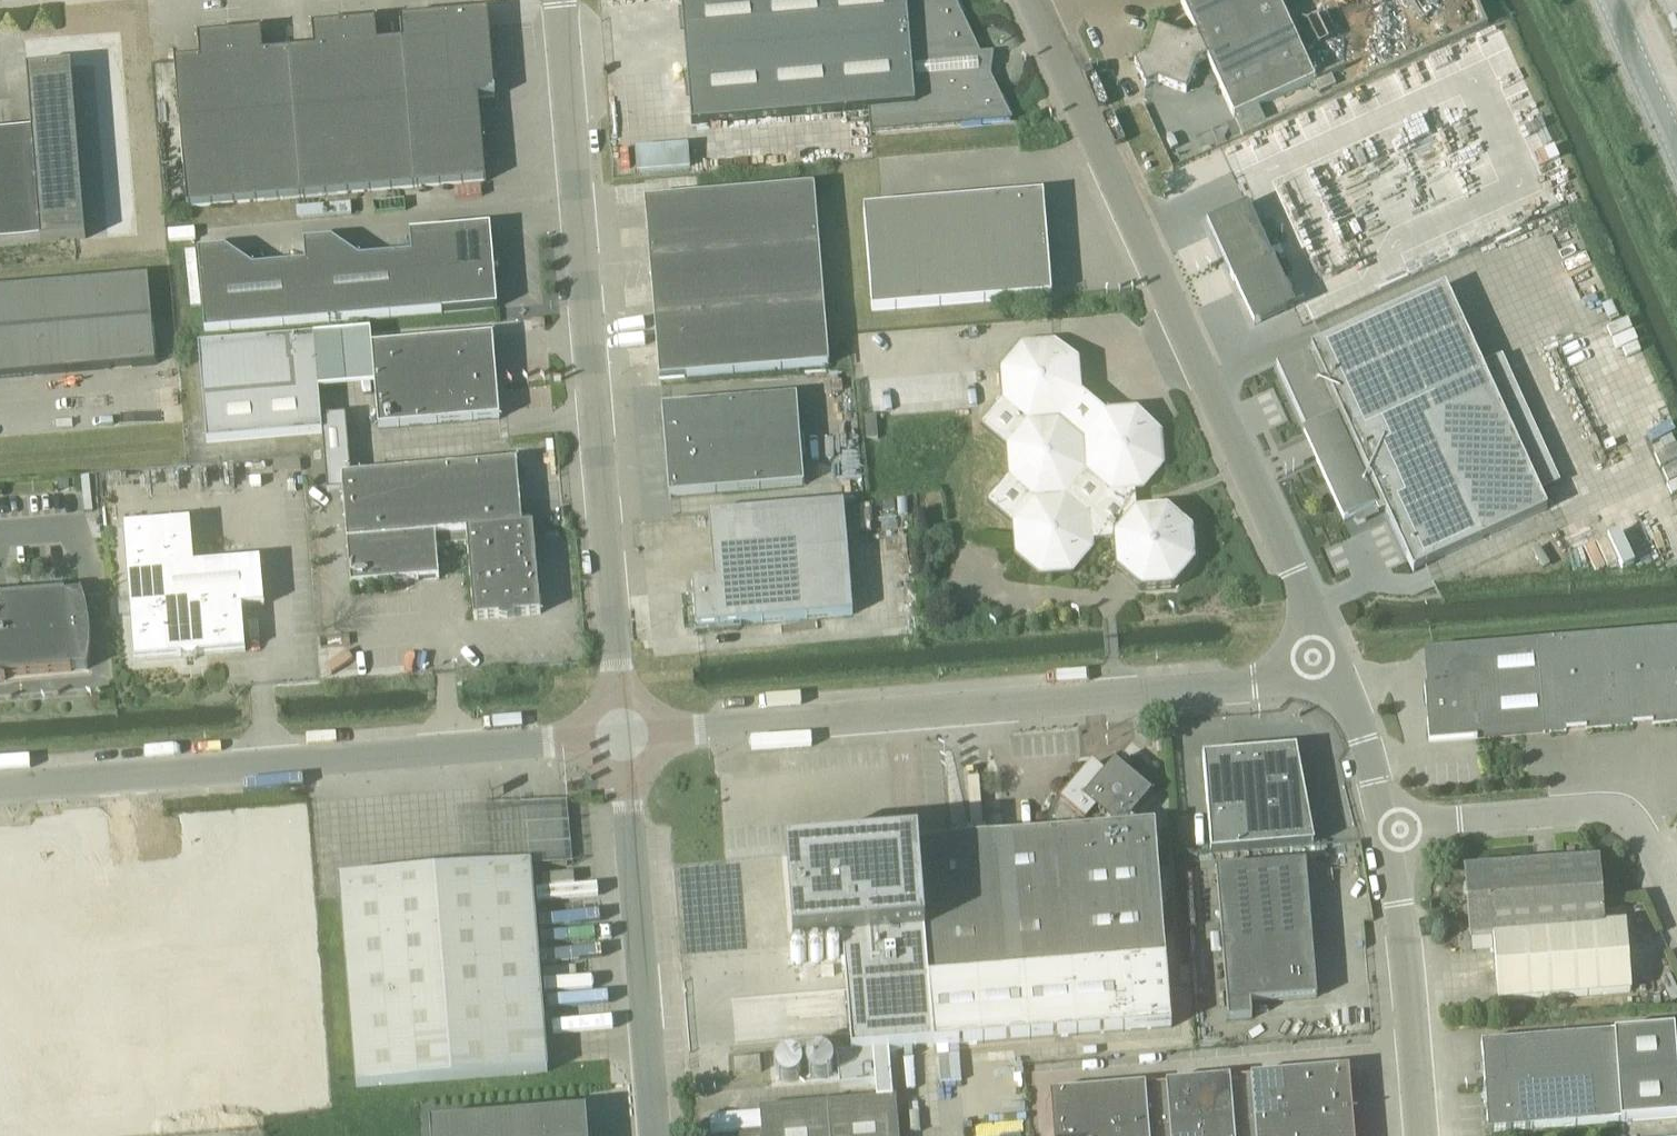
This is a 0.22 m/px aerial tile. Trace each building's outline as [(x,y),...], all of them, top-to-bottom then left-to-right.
[(954,0),(681,0),(692,126),(869,111),(871,133),(1012,121),(992,78),(995,63),(997,58),(983,59),(954,0)] [(1135,64),(1146,88),(1158,82),(1186,93),(1197,65),(1207,60),(1234,119),(1315,82),(1278,0),(1180,0),(1196,36),(1186,41),(1157,30),(1147,58),(1135,64)] [(495,98),(488,12),(400,20),(402,42),(378,44),(376,22),(312,28),(314,50),(263,54),(262,32),(198,38),(199,60),(174,62),(187,208),(486,182),(479,99),(495,98)] [(109,236),(93,73),(27,77),(32,135),(0,137),(0,247),(109,236)] [(694,145),(640,147),(641,171),(695,169),(694,145)] [(645,201),(660,380),(829,366),(814,187),(645,201)] [(1052,297),(1044,195),(864,210),(873,311),(1052,297)] [(1242,280),(1261,321),(1294,307),(1267,248),(1258,227),(1248,205),(1215,220),(1218,228),(1210,231),(1234,283),(1242,280)] [(1269,222),(1258,227),(1267,248),(1279,242),(1269,222)] [(253,269),(225,251),(198,253),(205,333),(497,309),(490,228),(410,235),(412,256),(359,260),(332,242),(304,244),(305,265),(253,269)] [(148,279),(0,292),(0,379),(156,366),(148,279)] [(1307,435),(1343,418),(1357,449),(1351,452),(1349,448),(1318,467),(1344,524),(1353,519),(1356,526),(1386,512),(1413,571),(1548,509),(1445,286),(1311,348),(1314,355),(1305,359),(1303,355),(1277,367),(1307,435)] [(500,420),(493,337),(371,348),(378,430),(500,420)] [(474,620),(499,618),(500,620),(508,622),(515,618),(515,617),(541,615),(533,526),(522,527),(517,462),(350,476),(345,416),(321,418),(314,338),(199,348),(207,443),(323,433),(328,492),(343,490),(351,587),(439,579),(436,547),(468,544),(474,620)] [(1141,591),(1174,589),(1196,563),(1193,530),(1168,508),(1137,511),(1135,491),(1143,491),(1165,465),(1162,432),(1137,411),(1105,413),(1082,393),(1079,361),(1054,340),(1021,343),(999,368),(1002,400),(980,425),(1006,446),(1008,477),(987,502),(1012,523),(1014,555),(1040,577),(1073,574),(1094,549),(1094,540),(1113,538),(1116,570),(1141,591)] [(804,486),(797,397),(662,408),(669,497),(804,486)] [(1565,480),(1553,455),(1541,462),(1553,486),(1565,480)] [(89,477),(80,478),(83,513),(91,512),(89,477)] [(696,629),(853,615),(847,547),(843,505),(708,516),(712,558),(714,580),(692,582),(696,629)] [(264,606),(260,561),(193,566),(190,523),(123,528),(128,595),(151,593),(153,614),(131,616),(134,661),(246,652),(242,608),(264,606)] [(4,678),(71,673),(87,671),(89,659),(89,640),(87,622),(84,603),(81,593),(65,594),(0,599),(0,679),(4,678)] [(1424,655),(1432,744),(1676,723),(1676,634),(1424,655)] [(1315,846),(1296,750),(1203,757),(1211,855),(1315,846)] [(930,992),(911,994),(914,1023),(932,1021),(934,1048),(1171,1029),(1155,826),(1139,828),(1131,820),(1152,795),(1115,763),(1104,776),(1092,765),(1071,790),(1067,787),(1065,789),(1063,791),(1059,794),(1057,797),(1056,799),(1054,801),(1053,804),(1052,807),(1051,809),(1050,812),(1049,814),(1048,818),(1048,821),(1047,824),(1047,826),(1047,827),(1047,829),(1047,831),(1048,833),(1048,834),(1048,835),(918,845),(930,992)] [(566,862),(562,809),(491,814),(495,868),(339,879),(355,1087),(546,1073),(530,865),(566,862)] [(930,992),(918,845),(787,856),(795,946),(843,942),(852,1054),(873,1052),(875,1084),(877,1100),(893,1099),(889,1051),(934,1048),(932,1021),(914,1023),(911,994),(930,992)] [(0,872),(0,1118),(309,1091),(288,847),(154,858),(160,925),(72,933),(66,866),(0,872)] [(1634,996),(1629,927),(1607,929),(1602,863),(1467,873),(1472,941),(1496,939),(1500,1005),(1634,996)] [(1307,864),(1217,872),(1229,1022),(1253,1020),(1251,1004),(1317,999),(1307,864)] [(1482,1045),(1488,1133),(1676,1118),(1676,1059),(1675,1029),(1482,1045)] [(875,1084),(873,1052),(852,1054),(837,1055),(840,1087),(875,1084)] [(761,1073),(759,1058),(732,1060),(733,1076),(761,1073)] [(1050,1094),(1053,1135),(1354,1135),(1348,1069),(1050,1094)] [(995,1085),(967,1086),(969,1135),(997,1135),(995,1085)] [(896,1099),(893,1099),(877,1100),(759,1110),(761,1133),(739,1135),(899,1135),(896,1099)] [(585,1113),(429,1126),(430,1135),(587,1135),(585,1113)]
